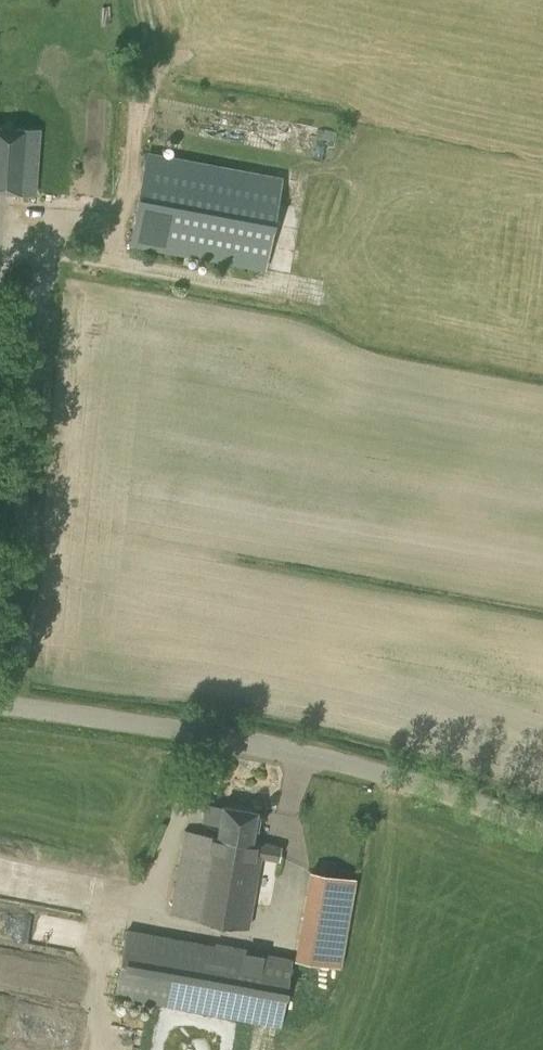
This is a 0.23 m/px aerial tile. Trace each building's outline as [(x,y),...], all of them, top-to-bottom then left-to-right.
[(31,194),(35,146),(41,146),(43,123),(45,95),(0,92),(0,191),(31,194)] [(265,268),(282,178),(149,153),(132,243),(265,268)] [(220,824),(218,834),(185,829),(170,913),(250,927),(262,857),(279,860),(282,845),(252,840),(257,811),(223,805),(205,802),(202,821),(220,824)] [(84,907),(89,879),(17,865),(12,893),(84,907)] [(341,967),(357,877),(310,869),(294,958),(341,967)] [(215,947),(125,931),(114,995),(229,1016),(280,1025),(293,958),(241,949),(215,944),(215,947)] [(25,1038),(30,999),(0,995),(0,1035),(25,1038)]
